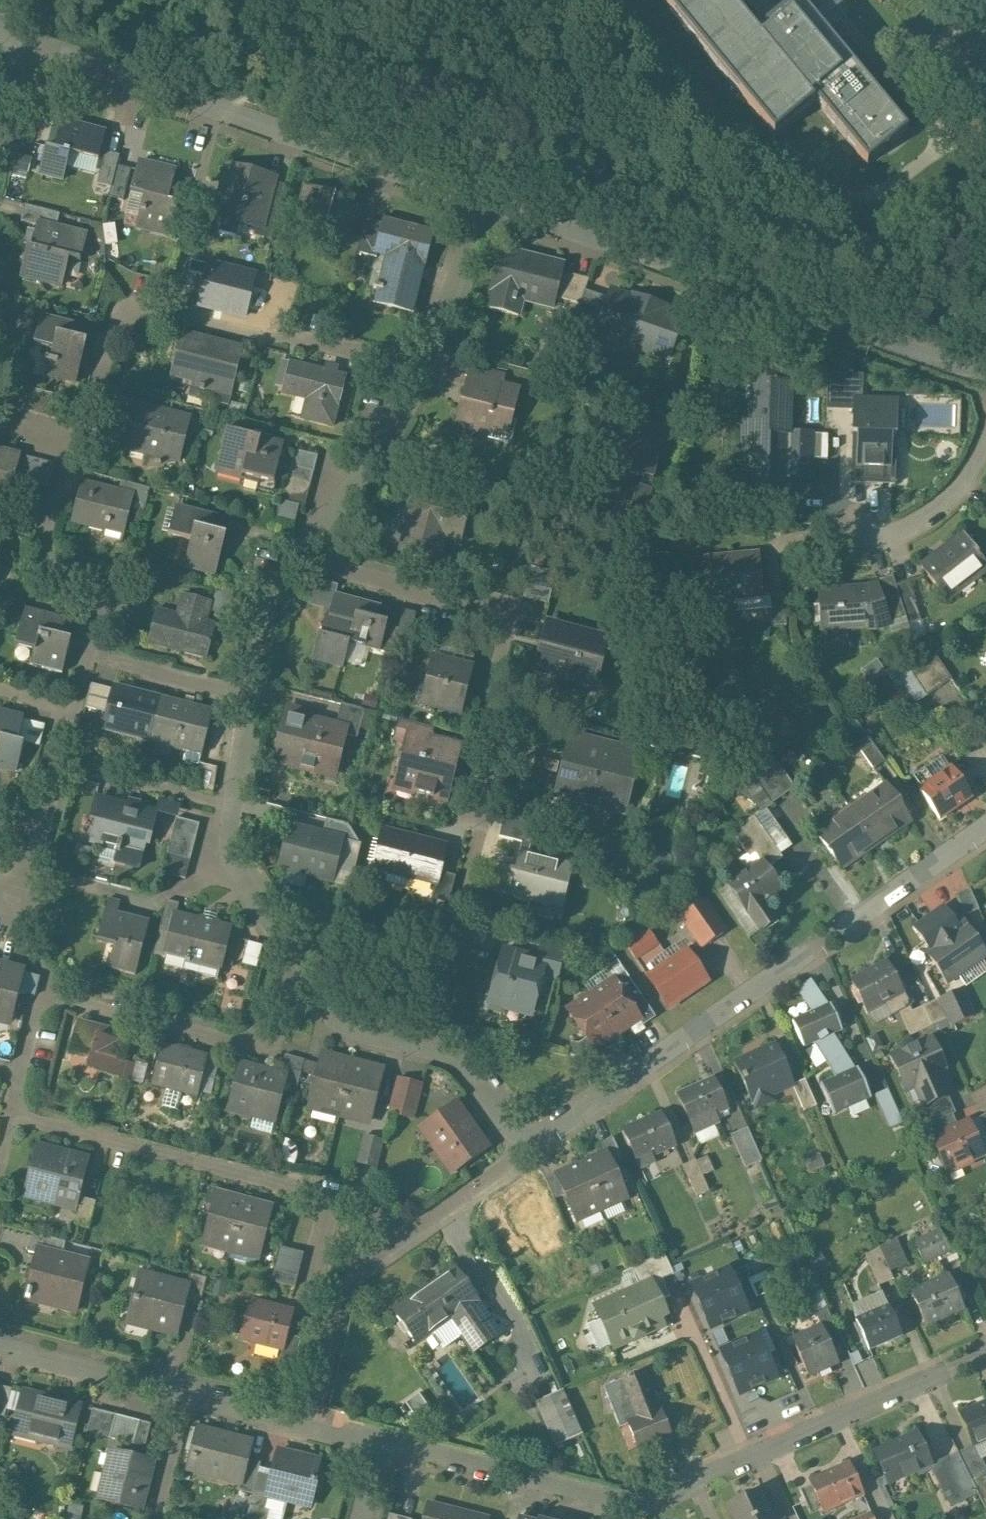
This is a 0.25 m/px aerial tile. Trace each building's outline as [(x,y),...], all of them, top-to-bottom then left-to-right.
[(801,0),(797,0),(757,33),(730,0),(672,0),(666,5),(774,137),(817,102),(868,165),(909,132),(821,24),(816,18),(801,0)] [(821,24),(850,0),(837,0),(816,18),(821,24)] [(61,122),(55,148),(47,146),(40,172),(64,178),(71,152),(98,159),(104,133),(61,122)] [(106,151),(98,183),(111,186),(116,166),(119,155),(106,151)] [(175,171),(139,161),(131,192),(145,196),(136,227),(169,236),(177,204),(167,202),(175,171)] [(264,174),(228,165),(215,216),(260,228),(264,211),(267,200),(258,198),(264,174)] [(130,169),(116,166),(111,186),(108,197),(122,201),(130,169)] [(272,177),(264,174),(258,198),(267,200),(264,211),(277,215),(285,183),(272,180),(272,177)] [(335,194),(305,187),(301,201),(309,203),(306,217),(325,222),(321,238),(342,243),(344,244),(345,237),(347,226),(343,225),(348,205),(333,202),(335,194)] [(59,213),(25,205),(21,220),(37,224),(37,222),(56,227),(59,213)] [(382,224),(365,219),(359,240),(357,251),(375,256),(377,249),(376,248),(382,224)] [(430,233),(383,221),(382,224),(376,248),(377,249),(391,252),(382,288),(378,287),(374,302),(411,311),(430,233)] [(56,227),(37,222),(37,224),(31,245),(28,246),(21,275),(61,285),(68,258),(79,261),(86,235),(56,227)] [(344,244),(342,243),(335,271),(351,275),(357,251),(359,240),(345,237),(344,244)] [(562,265),(503,249),(488,306),(512,312),(517,296),(551,305),(553,297),(560,272),(562,265)] [(188,271),(206,275),(209,264),(191,260),(188,271)] [(206,275),(199,305),(245,316),(256,272),(210,261),(209,264),(206,275)] [(588,279),(560,272),(553,297),(579,304),(585,289),(588,279)] [(609,298),(585,289),(579,304),(573,323),(598,332),(600,326),(599,325),(609,298)] [(664,306),(633,296),(633,297),(611,290),(609,298),(599,325),(600,326),(626,335),(631,346),(666,358),(682,314),(664,308),(664,306)] [(78,326),(40,316),(33,344),(53,348),(47,373),(76,381),(86,340),(75,337),(78,326)] [(207,343),(183,337),(174,374),(201,381),(198,396),(218,401),(222,386),(230,388),(241,349),(214,342),(207,343)] [(346,376),(292,362),(284,393),(313,400),(309,418),(333,425),(346,376)] [(783,364),(750,362),(749,379),(746,379),(745,400),(749,401),(748,415),(742,414),(739,469),(753,470),(752,486),(768,487),(768,477),(788,478),(788,472),(790,432),(792,380),(782,380),(783,364)] [(504,375),(468,365),(463,387),(466,387),(456,424),(488,433),(493,414),(510,419),(517,392),(501,388),(504,375)] [(827,409),(854,410),(854,398),(862,398),(863,374),(828,373),(827,409)] [(907,391),(926,391),(926,382),(907,382),(907,391)] [(862,398),(854,398),(854,410),(851,483),(896,484),(897,449),(892,448),(892,434),(897,435),(898,399),(862,398)] [(169,415),(162,415),(140,409),(130,447),(155,453),(151,467),(176,462),(175,446),(182,441),(187,419),(169,415)] [(284,443),(227,428),(217,469),(218,470),(219,466),(242,471),(241,475),(242,476),(273,484),(273,483),(284,443)] [(641,437),(613,431),(605,469),(608,470),(607,475),(621,478),(622,472),(642,476),(640,488),(637,487),(636,493),(630,491),(626,511),(632,512),(631,515),(644,518),(650,490),(647,489),(649,478),(653,479),(658,450),(655,450),(656,446),(640,442),(641,437)] [(811,433),(790,432),(788,472),(810,473),(811,458),(810,458),(811,433)] [(828,434),(811,433),(810,458),(811,458),(827,459),(828,434)] [(317,455),(294,449),(290,465),(313,471),(317,455)] [(0,452),(0,499),(7,501),(13,477),(18,457),(0,452)] [(30,457),(19,454),(18,457),(13,477),(24,480),(30,457)] [(42,460),(30,457),(24,480),(36,483),(42,460)] [(53,463),(42,460),(36,483),(47,486),(53,463)] [(313,471),(290,465),(287,476),(311,482),(313,471)] [(273,484),(242,476),(240,484),(242,488),(256,492),(256,489),(273,493),(275,483),(273,483),(273,484)] [(311,482),(287,476),(284,488),(308,494),(311,482)] [(133,494),(82,482),(73,520),(88,524),(88,522),(103,525),(101,534),(121,539),(133,494)] [(470,496),(416,482),(405,524),(408,525),(405,535),(418,538),(414,552),(437,558),(443,532),(442,531),(446,515),(464,520),(470,496)] [(308,494),(284,488),(281,500),(304,506),(308,494)] [(664,492),(650,490),(644,518),(658,521),(664,492)] [(216,516),(174,505),(167,532),(190,538),(183,564),(215,572),(225,533),(213,528),(216,516)] [(921,565),(947,599),(985,569),(985,565),(977,553),(978,553),(963,533),(921,565)] [(733,557),(701,559),(705,601),(732,599),(732,595),(762,592),(759,556),(734,559),(733,557)] [(556,572),(530,565),(522,596),(548,603),(556,572)] [(892,576),(876,581),(875,580),(875,581),(876,584),(884,611),(902,605),(895,585),(892,575),(891,575),(892,576)] [(908,581),(895,585),(902,605),(905,615),(918,611),(908,581)] [(876,584),(866,588),(868,625),(869,630),(888,624),(884,611),(876,584)] [(242,593),(217,587),(211,609),(237,616),(242,593)] [(841,590),(819,591),(822,629),(868,625),(866,588),(864,588),(864,589),(841,591),(841,590)] [(783,593),(768,594),(771,626),(786,625),(783,593)] [(381,606),(335,594),(329,615),(329,616),(353,622),(348,642),(349,643),(380,650),(386,625),(387,621),(378,619),(381,606)] [(185,596),(179,616),(158,611),(150,642),(217,658),(220,644),(209,641),(213,624),(204,622),(209,602),(185,596)] [(64,619),(25,609),(17,641),(35,645),(33,652),(45,655),(42,667),(62,671),(70,637),(60,634),(64,619)] [(918,611),(905,615),(908,623),(920,619),(918,611)] [(353,622),(329,616),(329,615),(326,614),(321,634),(318,633),(314,650),(324,653),(328,664),(328,663),(342,667),(349,643),(348,642),(353,622)] [(449,623),(437,620),(432,643),(443,646),(449,623)] [(606,638),(549,622),(537,668),(594,683),(606,638)] [(461,626),(449,623),(443,646),(455,649),(461,626)] [(398,628),(386,625),(380,650),(391,653),(398,628)] [(951,678),(934,652),(922,660),(939,686),(951,678)] [(470,665),(433,656),(426,682),(431,684),(426,702),(458,711),(470,665)] [(922,660),(909,669),(927,695),(939,686),(922,660)] [(112,689),(91,683),(85,706),(106,712),(112,689)] [(160,700),(113,688),(112,689),(106,712),(103,724),(151,736),(160,700)] [(211,710),(161,698),(160,700),(151,736),(149,742),(200,755),(211,710)] [(364,709),(341,703),(336,725),(348,728),(346,735),(357,737),(364,709)] [(314,713),(287,706),(278,741),(304,748),(311,719),(313,719),(314,713)] [(17,740),(23,718),(0,712),(0,766),(16,770),(23,742),(17,740)] [(434,727),(399,718),(394,739),(405,742),(409,743),(412,734),(431,738),(434,727)] [(313,719),(311,719),(304,748),(299,767),(322,773),(325,762),(338,765),(346,735),(348,728),(336,725),(313,719)] [(431,738),(412,734),(409,743),(405,742),(396,778),(416,783),(415,792),(447,800),(451,780),(449,780),(458,745),(431,738)] [(885,760),(868,736),(856,744),(873,768),(885,760)] [(620,749),(574,737),(559,792),(600,803),(603,792),(626,798),(635,763),(626,761),(628,751),(632,739),(624,737),(620,749)] [(557,763),(544,759),(541,768),(555,771),(557,763)] [(777,761),(754,777),(772,803),(795,787),(777,761)] [(216,768),(202,765),(197,787),(214,791),(216,768)] [(951,768),(920,789),(939,817),(970,796),(951,768)] [(901,804),(887,784),(851,809),(875,844),(910,819),(900,805),(901,804)] [(155,818),(95,803),(91,819),(95,820),(91,838),(115,845),(114,850),(119,852),(117,862),(138,867),(145,840),(149,841),(155,818)] [(851,809),(815,834),(829,854),(830,853),(840,868),(875,844),(851,809)] [(536,823),(504,815),(499,836),(522,841),(531,844),(536,823)] [(199,823),(176,817),(173,829),(196,835),(199,823)] [(348,824),(324,818),(320,834),(341,839),(361,846),(361,845),(348,824)] [(320,834),(289,826),(284,848),(285,848),(281,866),(331,878),(341,839),(320,834)] [(445,844),(382,828),(371,868),(435,884),(439,871),(445,844)] [(196,835),(173,829),(170,841),(193,847),(196,835)] [(193,847),(170,841),(167,853),(190,859),(193,847)] [(560,860),(529,851),(531,844),(522,841),(515,869),(500,865),(493,891),(549,906),(560,860)] [(772,842),(755,854),(760,861),(762,860),(767,867),(782,857),(772,842)] [(190,859),(167,853),(162,873),(185,878),(190,859)] [(760,861),(726,884),(761,935),(780,922),(766,902),(776,895),(775,894),(782,890),(767,867),(762,860),(760,861)] [(455,875),(439,871),(435,884),(432,896),(449,900),(455,875)] [(979,908),(970,888),(956,894),(966,914),(979,908)] [(123,900),(109,896),(97,939),(123,946),(116,971),(134,975),(149,919),(120,911),(123,900)] [(179,903),(167,900),(159,930),(171,933),(175,914),(176,914),(179,903)] [(704,900),(681,916),(703,946),(726,931),(704,900)] [(960,915),(953,920),(943,906),(914,926),(930,950),(927,953),(946,981),(985,953),(960,915)] [(176,914),(175,914),(171,933),(165,957),(166,957),(167,955),(186,960),(185,962),(190,963),(191,957),(219,964),(216,978),(218,978),(230,928),(176,914)] [(646,925),(624,941),(636,959),(659,943),(646,925)] [(566,949),(541,943),(536,960),(545,963),(542,976),(557,980),(566,949)] [(260,947),(248,944),(243,964),(255,967),(260,947)] [(522,954),(503,949),(494,981),(489,984),(484,1002),(487,1008),(502,1012),(507,1009),(508,1003),(533,1009),(539,985),(545,982),(542,976),(545,963),(536,960),(521,956),(522,954)] [(684,949),(674,955),(671,951),(656,961),(660,967),(646,976),(666,1006),(704,981),(684,949)] [(219,964),(191,957),(190,963),(185,962),(186,960),(167,955),(166,957),(165,965),(216,978),(219,964)] [(904,994),(888,963),(853,982),(868,1012),(904,994)] [(4,968),(4,970),(0,969),(0,1017),(8,1019),(8,1021),(9,1021),(22,971),(21,971),(21,973),(4,968)] [(614,979),(591,994),(617,1032),(639,1018),(640,1017),(630,1002),(614,979)] [(820,994),(811,982),(799,989),(808,1002),(820,994)] [(961,988),(939,997),(948,1017),(952,1025),(974,1015),(961,988)] [(591,994),(568,1010),(586,1037),(591,1045),(597,1046),(617,1032),(591,994)] [(641,994),(630,1002),(640,1017),(639,1018),(643,1025),(656,1016),(641,994)] [(820,994),(808,1002),(814,1010),(827,1005),(820,994)] [(939,997),(928,1002),(937,1022),(948,1017),(939,997)] [(937,1022),(928,1002),(923,1005),(932,1025),(937,1022)] [(814,1010),(792,1020),(803,1046),(814,1041),(828,1064),(845,1053),(832,1033),(841,1029),(830,1003),(827,1005),(814,1010)] [(923,1005),(910,1011),(920,1030),(932,1025),(923,1005)] [(910,1011),(901,1015),(910,1035),(920,1030),(910,1011)] [(73,1021),(67,1041),(73,1043),(79,1023),(73,1021)] [(127,1036),(79,1023),(73,1043),(71,1054),(99,1061),(97,1069),(117,1075),(127,1036)] [(586,1037),(579,1042),(571,1041),(568,1054),(594,1059),(597,1046),(591,1045),(586,1037)] [(931,1038),(891,1056),(906,1089),(914,1086),(923,1106),(947,1095),(938,1075),(939,1074),(943,1065),(931,1038)] [(157,1043),(151,1064),(158,1066),(163,1045),(157,1043)] [(205,1056),(163,1045),(158,1066),(153,1084),(194,1095),(205,1056)] [(774,1045),(734,1065),(756,1107),(773,1098),(770,1091),(792,1080),(774,1045)] [(845,1053),(828,1064),(836,1077),(821,1083),(820,1084),(833,1114),(834,1113),(869,1097),(870,1097),(857,1067),(856,1067),(856,1068),(854,1068),(845,1053)] [(200,1087),(210,1090),(218,1057),(207,1054),(200,1087)] [(304,1059),(285,1054),(282,1066),(287,1067),(285,1075),(286,1075),(284,1080),(298,1084),(304,1059)] [(351,1064),(323,1057),(324,1055),(322,1055),(310,1106),(311,1106),(311,1104),(339,1111),(339,1113),(352,1062),(351,1064)] [(380,1072),(352,1065),(353,1063),(352,1062),(339,1113),(340,1113),(341,1111),(368,1118),(368,1120),(369,1120),(382,1070),(381,1070),(380,1072)] [(285,1075),(241,1064),(229,1108),(254,1114),(256,1111),(275,1116),(284,1080),(286,1075),(285,1075)] [(422,1084),(398,1077),(389,1112),(413,1118),(422,1084)] [(712,1078),(677,1094),(693,1131),(715,1121),(712,1113),(725,1107),(712,1078)] [(816,1104),(804,1078),(791,1084),(803,1110),(816,1104)] [(889,1125),(902,1119),(887,1087),(875,1092),(889,1125)] [(947,1095),(923,1106),(931,1123),(952,1113),(955,1112),(947,1095)] [(453,1105),(426,1123),(446,1151),(439,1155),(451,1172),(488,1146),(474,1126),(470,1129),(453,1105)] [(275,1116),(256,1111),(254,1114),(251,1127),(271,1132),(275,1116)] [(931,1123),(919,1128),(926,1144),(933,1146),(935,1146),(931,1136),(957,1125),(952,1113),(931,1123)] [(658,1114),(622,1129),(637,1166),(650,1160),(648,1154),(670,1145),(658,1114)] [(957,1125),(931,1136),(935,1146),(947,1171),(948,1171),(947,1169),(981,1154),(982,1156),(983,1155),(971,1128),(960,1132),(957,1125)] [(748,1128),(730,1136),(744,1169),(762,1160),(748,1128)] [(382,1139),(365,1135),(358,1162),(375,1166),(382,1139)] [(624,1161),(612,1136),(600,1141),(604,1151),(606,1150),(613,1166),(624,1161)] [(85,1160),(37,1147),(25,1195),(72,1207),(73,1207),(76,1197),(85,1160)] [(605,1152),(582,1163),(581,1161),(601,1207),(625,1197),(626,1199),(627,1198),(613,1166),(606,1150),(604,1151),(605,1152)] [(695,1159),(682,1165),(696,1196),(709,1190),(695,1159)] [(581,1163),(557,1174),(556,1172),(555,1173),(564,1193),(577,1220),(578,1220),(577,1218),(601,1207),(581,1161),(580,1162),(581,1163)] [(556,1171),(544,1176),(554,1198),(564,1193),(555,1173),(556,1172),(556,1171)] [(243,1199),(218,1193),(218,1191),(217,1190),(204,1241),(205,1241),(206,1239),(231,1246),(230,1248),(231,1248),(243,1199)] [(95,1202),(76,1197),(73,1207),(72,1207),(68,1223),(89,1228),(95,1202)] [(269,1206),(243,1199),(231,1248),(232,1248),(232,1246),(257,1253),(257,1255),(258,1255),(271,1205),(270,1204),(269,1206)] [(89,1247),(32,1232),(28,1251),(36,1253),(38,1248),(86,1260),(89,1247)] [(937,1232),(914,1243),(923,1263),(947,1252),(937,1232)] [(257,1253),(232,1246),(232,1248),(229,1257),(255,1264),(257,1255),(257,1253)] [(303,1252),(280,1246),(274,1269),(297,1275),(303,1252)] [(879,1247),(864,1254),(878,1283),(892,1276),(879,1247)] [(86,1260),(38,1248),(36,1253),(36,1254),(41,1255),(38,1269),(33,1268),(24,1300),(29,1301),(31,1291),(53,1297),(51,1305),(75,1311),(87,1261),(86,1260)] [(663,1252),(631,1266),(640,1287),(651,1282),(659,1299),(670,1294),(663,1277),(673,1272),(663,1252)] [(455,1267),(393,1308),(392,1309),(414,1340),(451,1313),(465,1332),(462,1335),(473,1352),(499,1334),(477,1301),(478,1300),(456,1266),(455,1267)] [(297,1275),(274,1269),(271,1281),(294,1286),(297,1275)] [(702,1307),(738,1290),(729,1269),(692,1285),(698,1297),(702,1307)] [(207,1277),(190,1273),(186,1286),(188,1286),(184,1301),(199,1305),(207,1277)] [(186,1286),(139,1274),(132,1301),(137,1302),(132,1321),(175,1332),(174,1334),(175,1334),(184,1301),(188,1286),(186,1286)] [(949,1276),(912,1293),(925,1324),(963,1307),(949,1276)] [(640,1287),(596,1307),(613,1345),(661,1324),(652,1305),(660,1301),(659,1299),(651,1282),(640,1287)] [(748,1312),(738,1290),(702,1307),(706,1316),(712,1328),(748,1312)] [(291,1310),(251,1300),(241,1338),(281,1348),(282,1348),(285,1334),(291,1310)] [(837,1329),(827,1306),(816,1310),(822,1324),(823,1324),(827,1333),(837,1329)] [(887,1306),(856,1319),(868,1347),(900,1333),(887,1306)] [(822,1324),(795,1335),(812,1374),(839,1362),(827,1333),(823,1324),(822,1324)] [(301,1338),(285,1334),(282,1348),(281,1348),(279,1359),(294,1362),(301,1338)] [(731,1373),(768,1356),(758,1334),(721,1350),(726,1361),(731,1373)] [(777,1378),(768,1356),(731,1373),(736,1382),(741,1394),(777,1378)] [(643,1370),(603,1386),(630,1454),(672,1437),(661,1409),(659,1409),(643,1370)] [(0,1386),(0,1414),(4,1415),(11,1389),(0,1386)] [(582,1434),(563,1389),(535,1401),(555,1446),(582,1434)] [(79,1406),(23,1391),(14,1429),(37,1435),(37,1438),(68,1446),(79,1406)] [(960,1413),(973,1444),(975,1443),(985,1438),(985,1402),(960,1413)] [(104,1411),(93,1408),(87,1432),(98,1435),(104,1411)] [(116,1414),(104,1411),(98,1435),(110,1438),(116,1414)] [(128,1417),(116,1414),(110,1438),(122,1440),(128,1417)] [(139,1420),(128,1417),(122,1440),(133,1443),(139,1420)] [(151,1423),(139,1420),(133,1443),(145,1446),(151,1423)] [(252,1441),(200,1428),(193,1460),(204,1463),(201,1472),(240,1482),(242,1482),(247,1460),(252,1441)] [(916,1433),(874,1451),(888,1482),(915,1470),(917,1476),(931,1470),(929,1464),(930,1464),(916,1433)] [(957,1451),(971,1479),(985,1472),(985,1473),(985,1469),(975,1443),(973,1444),(957,1451)] [(154,1461),(114,1451),(102,1499),(142,1509),(154,1461)] [(319,1461),(279,1451),(268,1492),(268,1493),(274,1495),(312,1505),(318,1479),(315,1478),(319,1461)] [(930,1464),(929,1464),(931,1470),(945,1496),(960,1490),(959,1488),(971,1482),(970,1479),(971,1479),(957,1451),(930,1464)] [(260,1463),(247,1460),(242,1482),(240,1482),(239,1490),(252,1493),(254,1488),(260,1463)] [(849,1462),(808,1480),(822,1511),(862,1493),(849,1462)] [(971,1479),(985,1508),(985,1507),(985,1474),(985,1473),(985,1472),(971,1479)] [(971,1482),(959,1488),(960,1490),(964,1499),(977,1493),(984,1509),(985,1508),(971,1479),(970,1479),(971,1482)] [(254,1488),(252,1493),(246,1518),(268,1518),(274,1495),(268,1493),(268,1492),(254,1488)] [(728,1503),(735,1518),(782,1518),(774,1502),(766,1506),(759,1489),(728,1503)] [(65,1518),(78,1518),(79,1505),(67,1503),(65,1518)] [(427,1503),(423,1518),(480,1518),(481,1515),(427,1503)]
